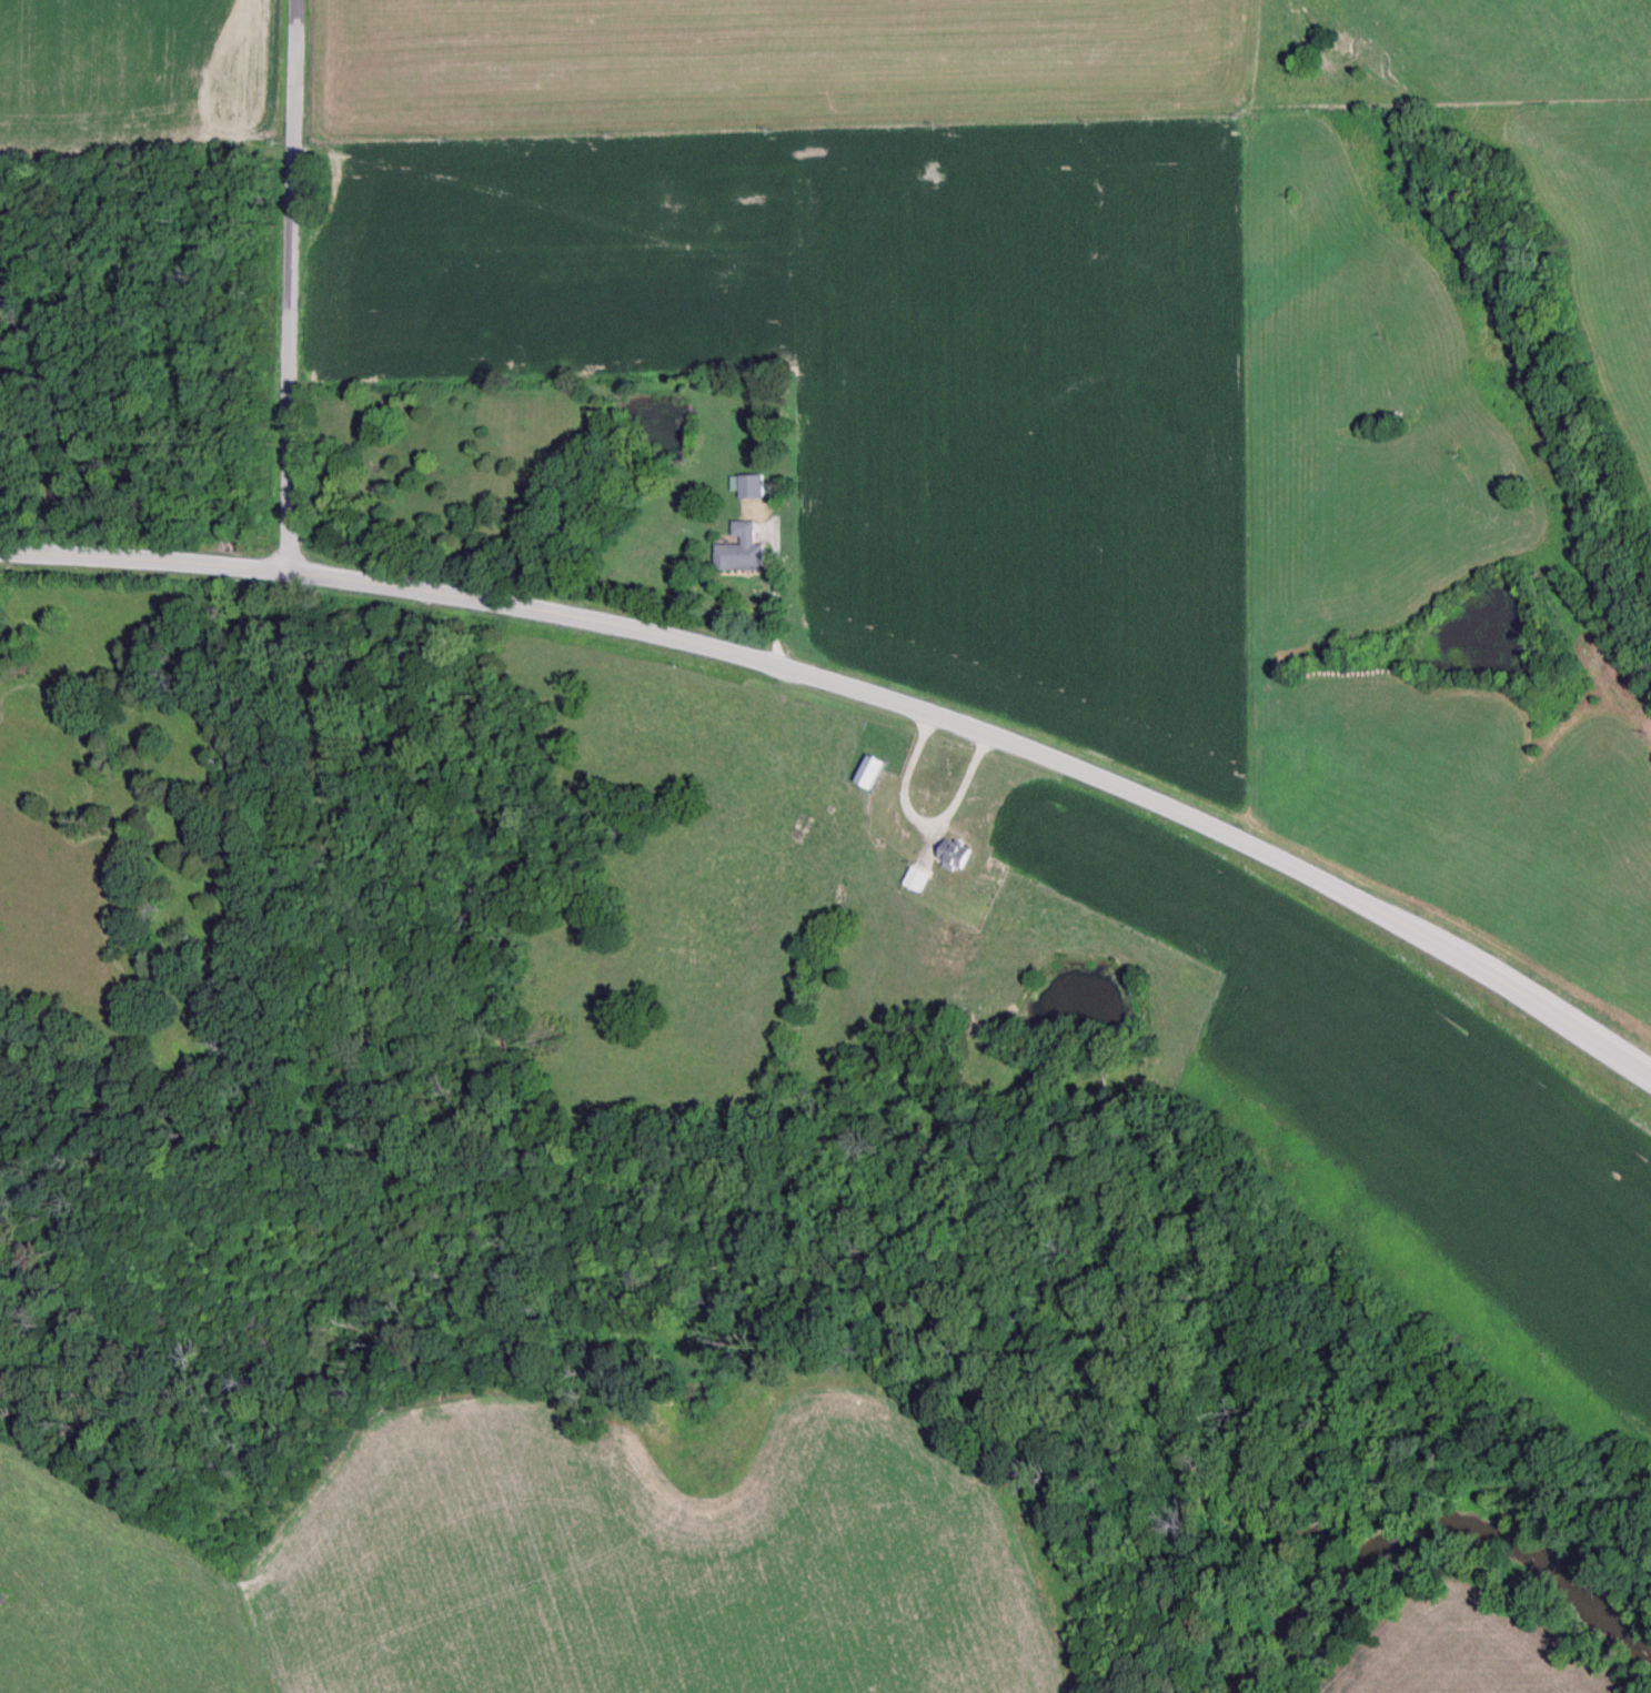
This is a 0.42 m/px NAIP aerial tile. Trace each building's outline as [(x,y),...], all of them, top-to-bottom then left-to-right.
[(740,477),(740,501),(762,501),(762,477),(740,477)] [(716,573),(763,572),(763,547),(754,548),(753,524),(732,524),(733,545),(716,545),(716,573)] [(885,764),(868,756),(855,785),(872,793),(885,764)] [(959,874),(970,852),(946,841),(936,863),(959,874)] [(904,887),(918,895),(928,877),(914,869),(904,887)]
